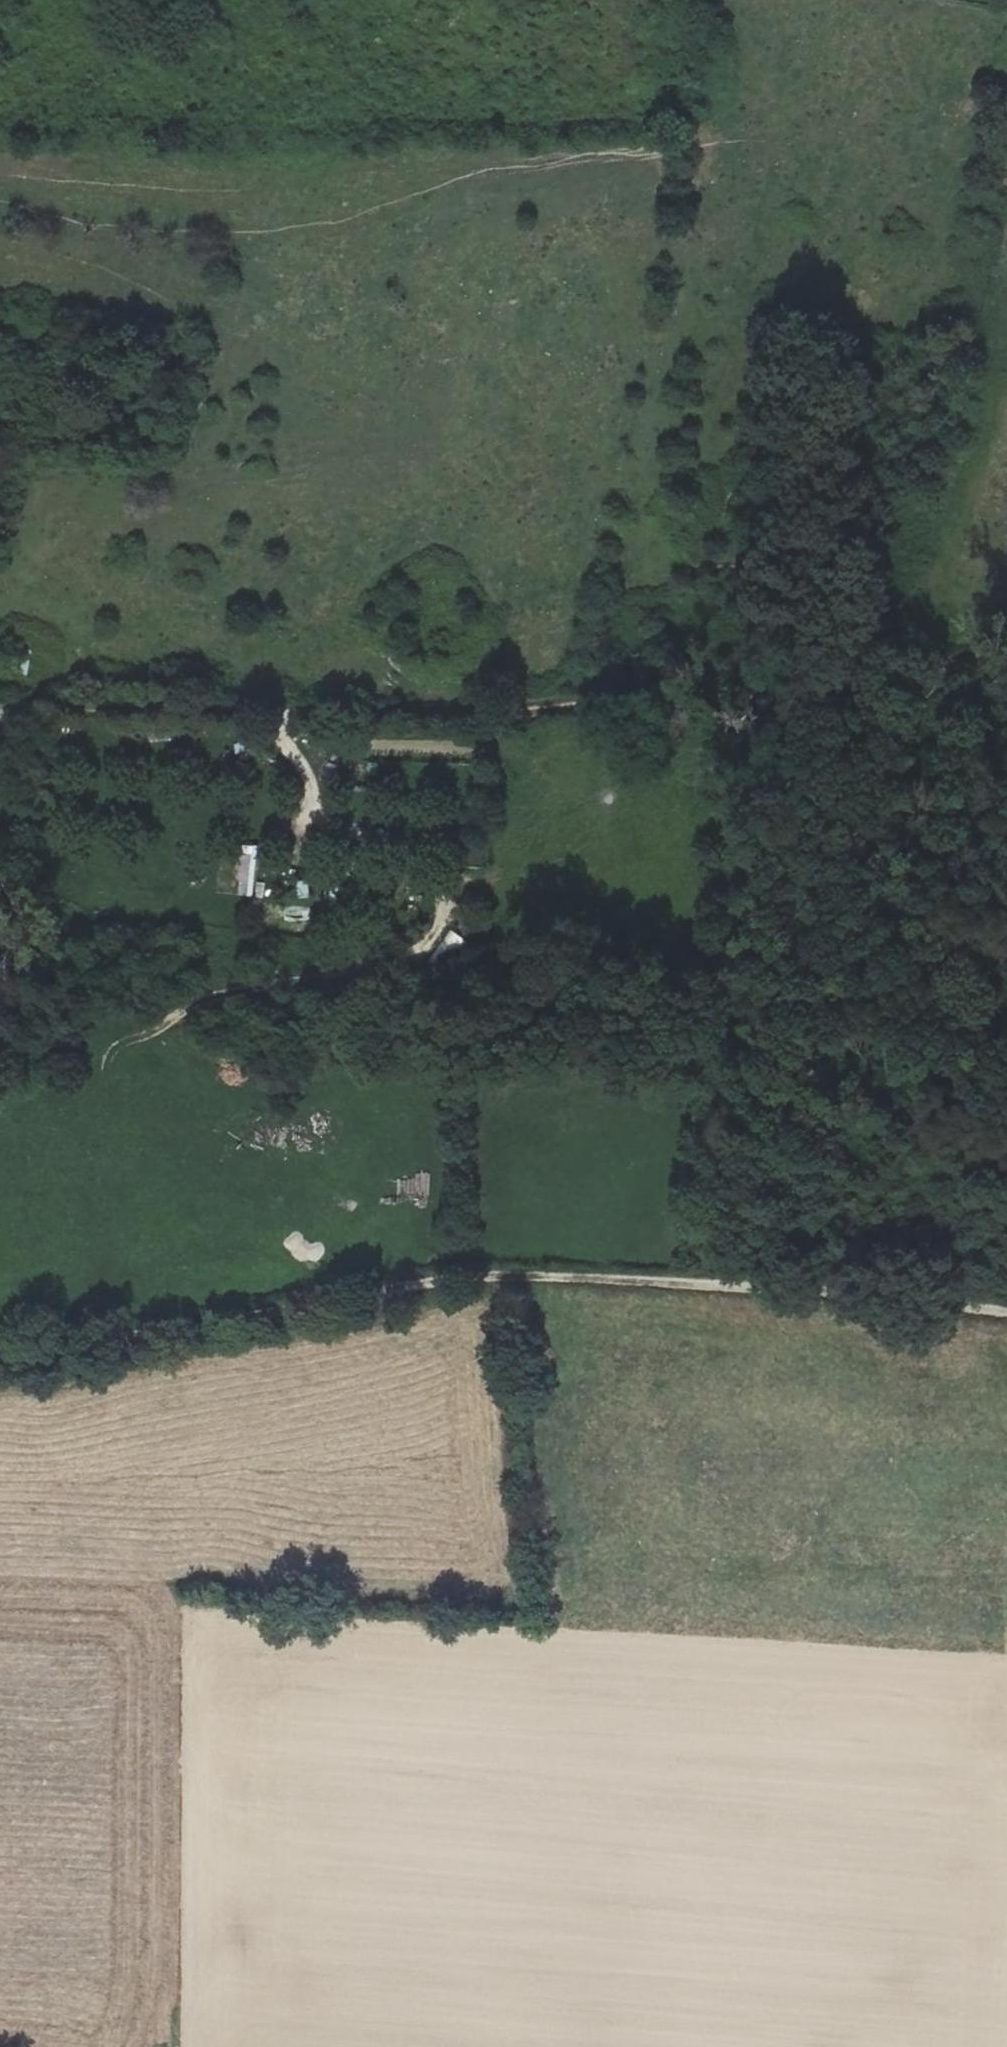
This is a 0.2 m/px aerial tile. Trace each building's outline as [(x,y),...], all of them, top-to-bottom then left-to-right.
[(411,900),(414,878),(395,876),(392,897),(411,900)] [(283,922),(310,922),(311,904),(283,904),(283,922)]
